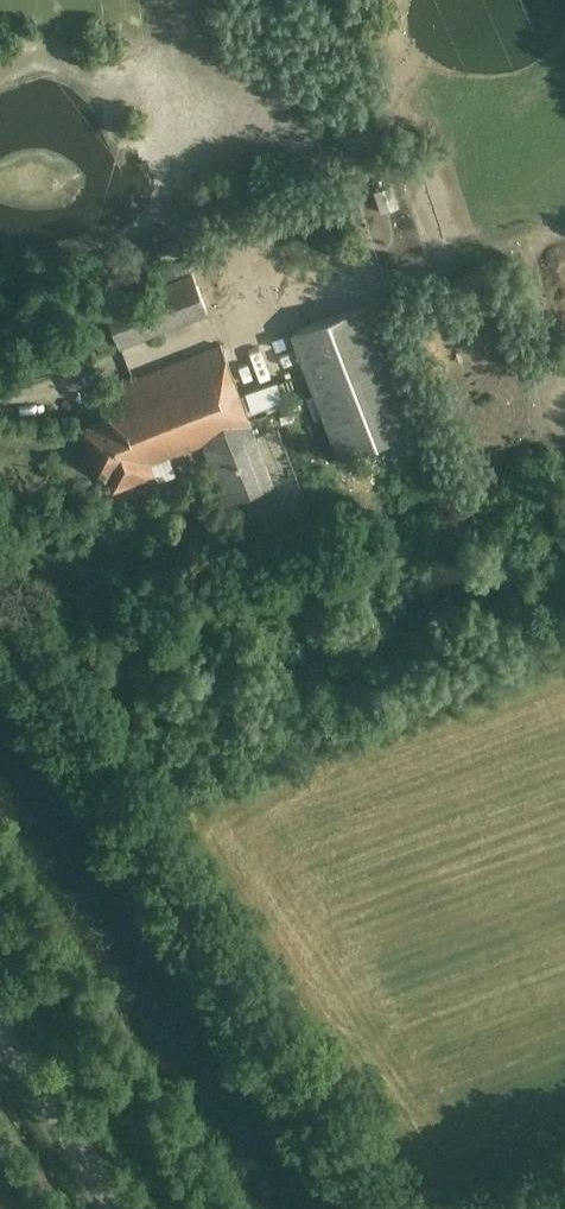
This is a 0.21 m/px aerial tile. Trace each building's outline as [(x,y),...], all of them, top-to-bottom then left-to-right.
[(207,312),(186,258),(175,262),(180,274),(102,305),(119,347),(207,312)] [(374,314),(399,309),(397,299),(372,304),(374,314)] [(412,431),(363,305),(291,333),(340,459),(412,431)] [(249,424),(219,346),(97,394),(102,408),(105,417),(82,426),(108,492),(152,475),(149,466),(203,445),(225,503),(273,485),(250,425),(249,424)] [(249,391),(256,410),(289,400),(283,380),(249,391)]
